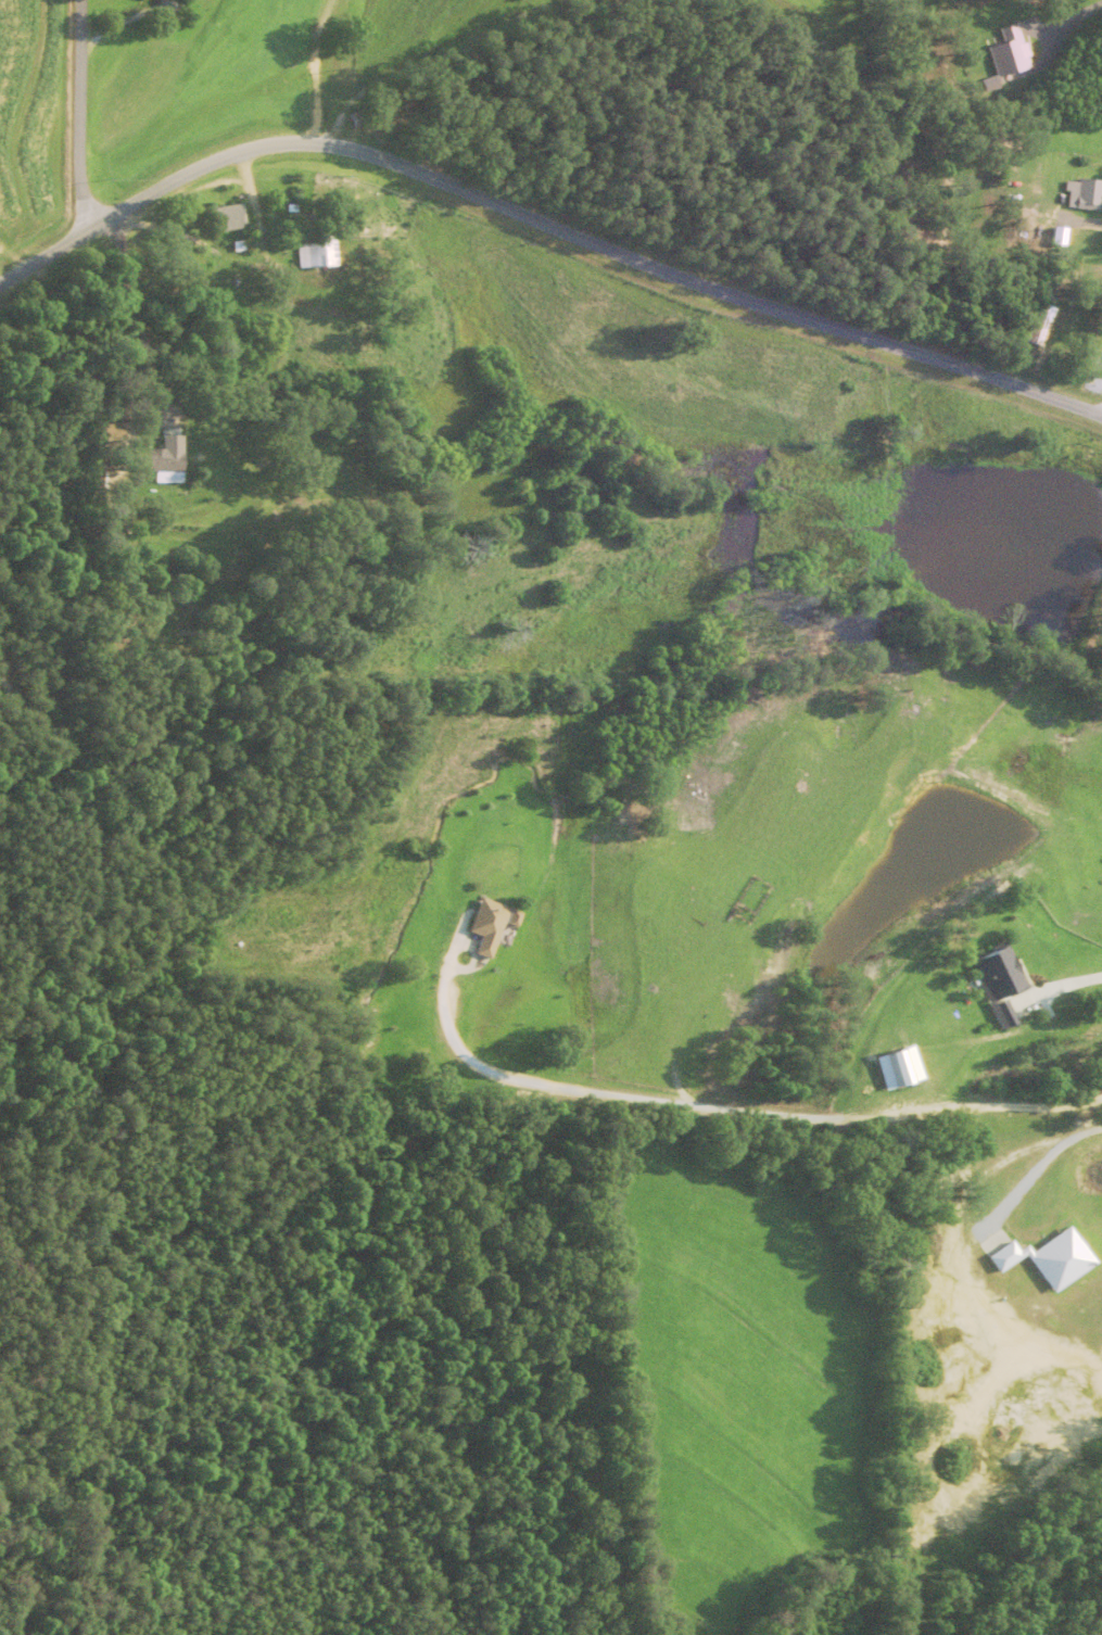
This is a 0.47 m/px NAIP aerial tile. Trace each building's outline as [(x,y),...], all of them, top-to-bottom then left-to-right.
[(989,78),(1022,68),(1009,24),(990,29),(994,44),(980,48),(989,78)] [(1093,212),(1097,183),(1072,180),(1068,210),(1093,212)] [(211,211),(214,235),(246,231),(243,207),(211,211)] [(1035,241),(1038,216),(1010,213),(1007,238),(1035,241)] [(339,269),(337,236),(297,238),(299,271),(339,269)] [(1018,343),(1036,350),(1049,311),(1031,304),(1018,343)] [(185,485),(185,452),(146,452),(146,485),(185,485)] [(98,482),(104,492),(115,486),(109,476),(98,482)] [(509,909),(481,899),(470,933),(482,937),(476,956),(492,961),(509,909)] [(992,1030),(1009,1023),(1000,998),(1018,991),(1001,943),(965,956),(992,1030)] [(868,1056),(877,1090),(915,1080),(906,1046),(868,1056)]
